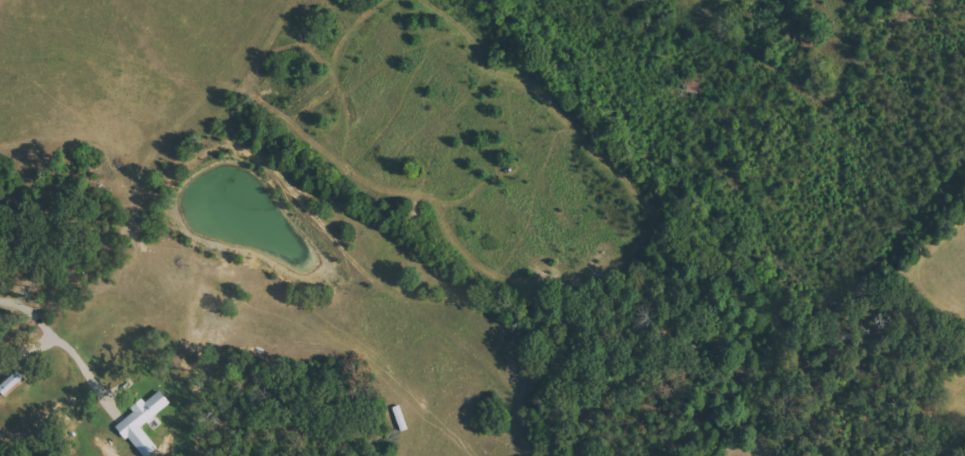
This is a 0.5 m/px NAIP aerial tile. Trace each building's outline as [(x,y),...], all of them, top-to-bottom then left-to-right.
[(25,380),(17,371),(0,386),(0,393),(4,398),(25,380)] [(157,449),(141,427),(170,404),(160,391),(145,403),(142,399),(130,408),(134,413),(117,426),(140,455),(148,455),(157,449)]
